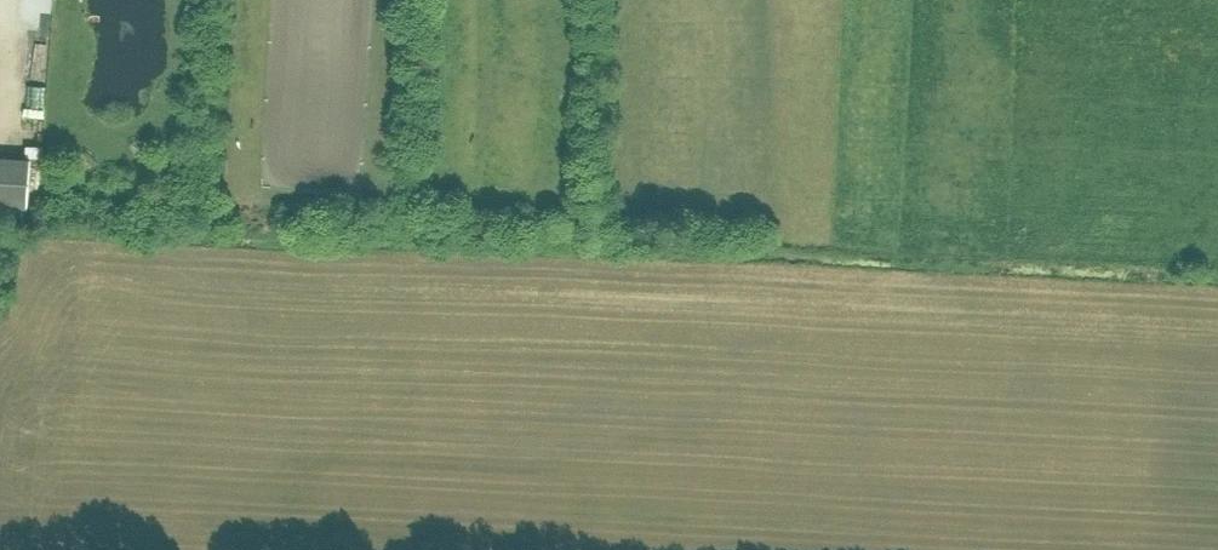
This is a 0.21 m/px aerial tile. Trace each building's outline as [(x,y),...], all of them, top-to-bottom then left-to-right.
[(0,148),(0,203),(27,205),(28,151),(0,148)]
